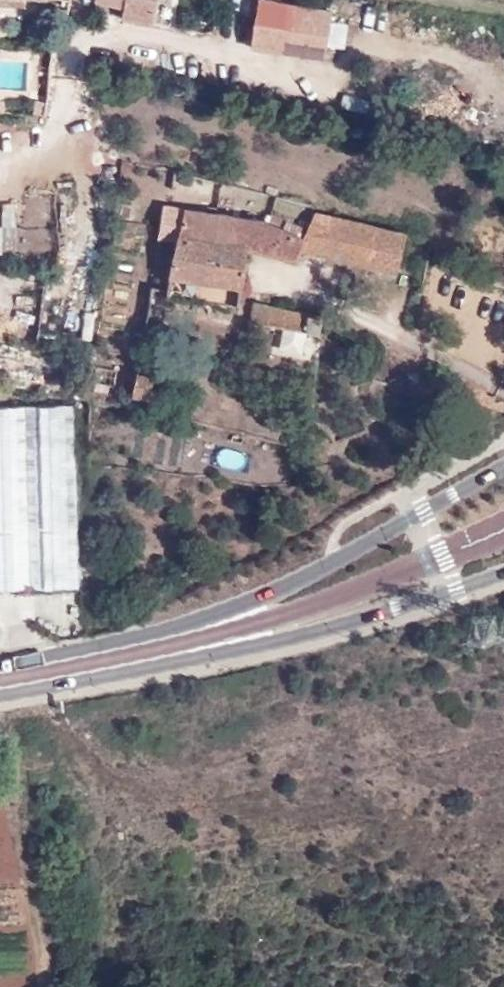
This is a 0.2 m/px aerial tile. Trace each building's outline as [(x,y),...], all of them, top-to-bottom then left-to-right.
[(158,0),(94,0),(91,12),(153,26),(158,0)] [(327,48),(345,50),(348,14),(256,5),(251,55),(325,62),(327,48)] [(343,94),(339,108),(364,114),(367,101),(343,94)] [(178,239),(183,208),(168,206),(163,238),(178,239)] [(238,249),(243,219),(183,208),(178,239),(173,273),(242,285),(248,250),(238,249)] [(271,211),(266,223),(289,231),(293,221),(271,211)] [(400,272),(409,233),(338,215),(328,254),(400,272)] [(266,223),(243,219),(238,249),(248,250),(303,259),(308,240),(289,231),(266,223)] [(255,297),(252,318),(287,324),(311,329),(323,331),(325,313),(255,297)] [(311,329),(287,324),(282,343),(306,350),(311,329)] [(133,406),(150,408),(154,374),(139,371),(133,406)] [(82,581),(74,395),(0,401),(0,585),(82,581)]
